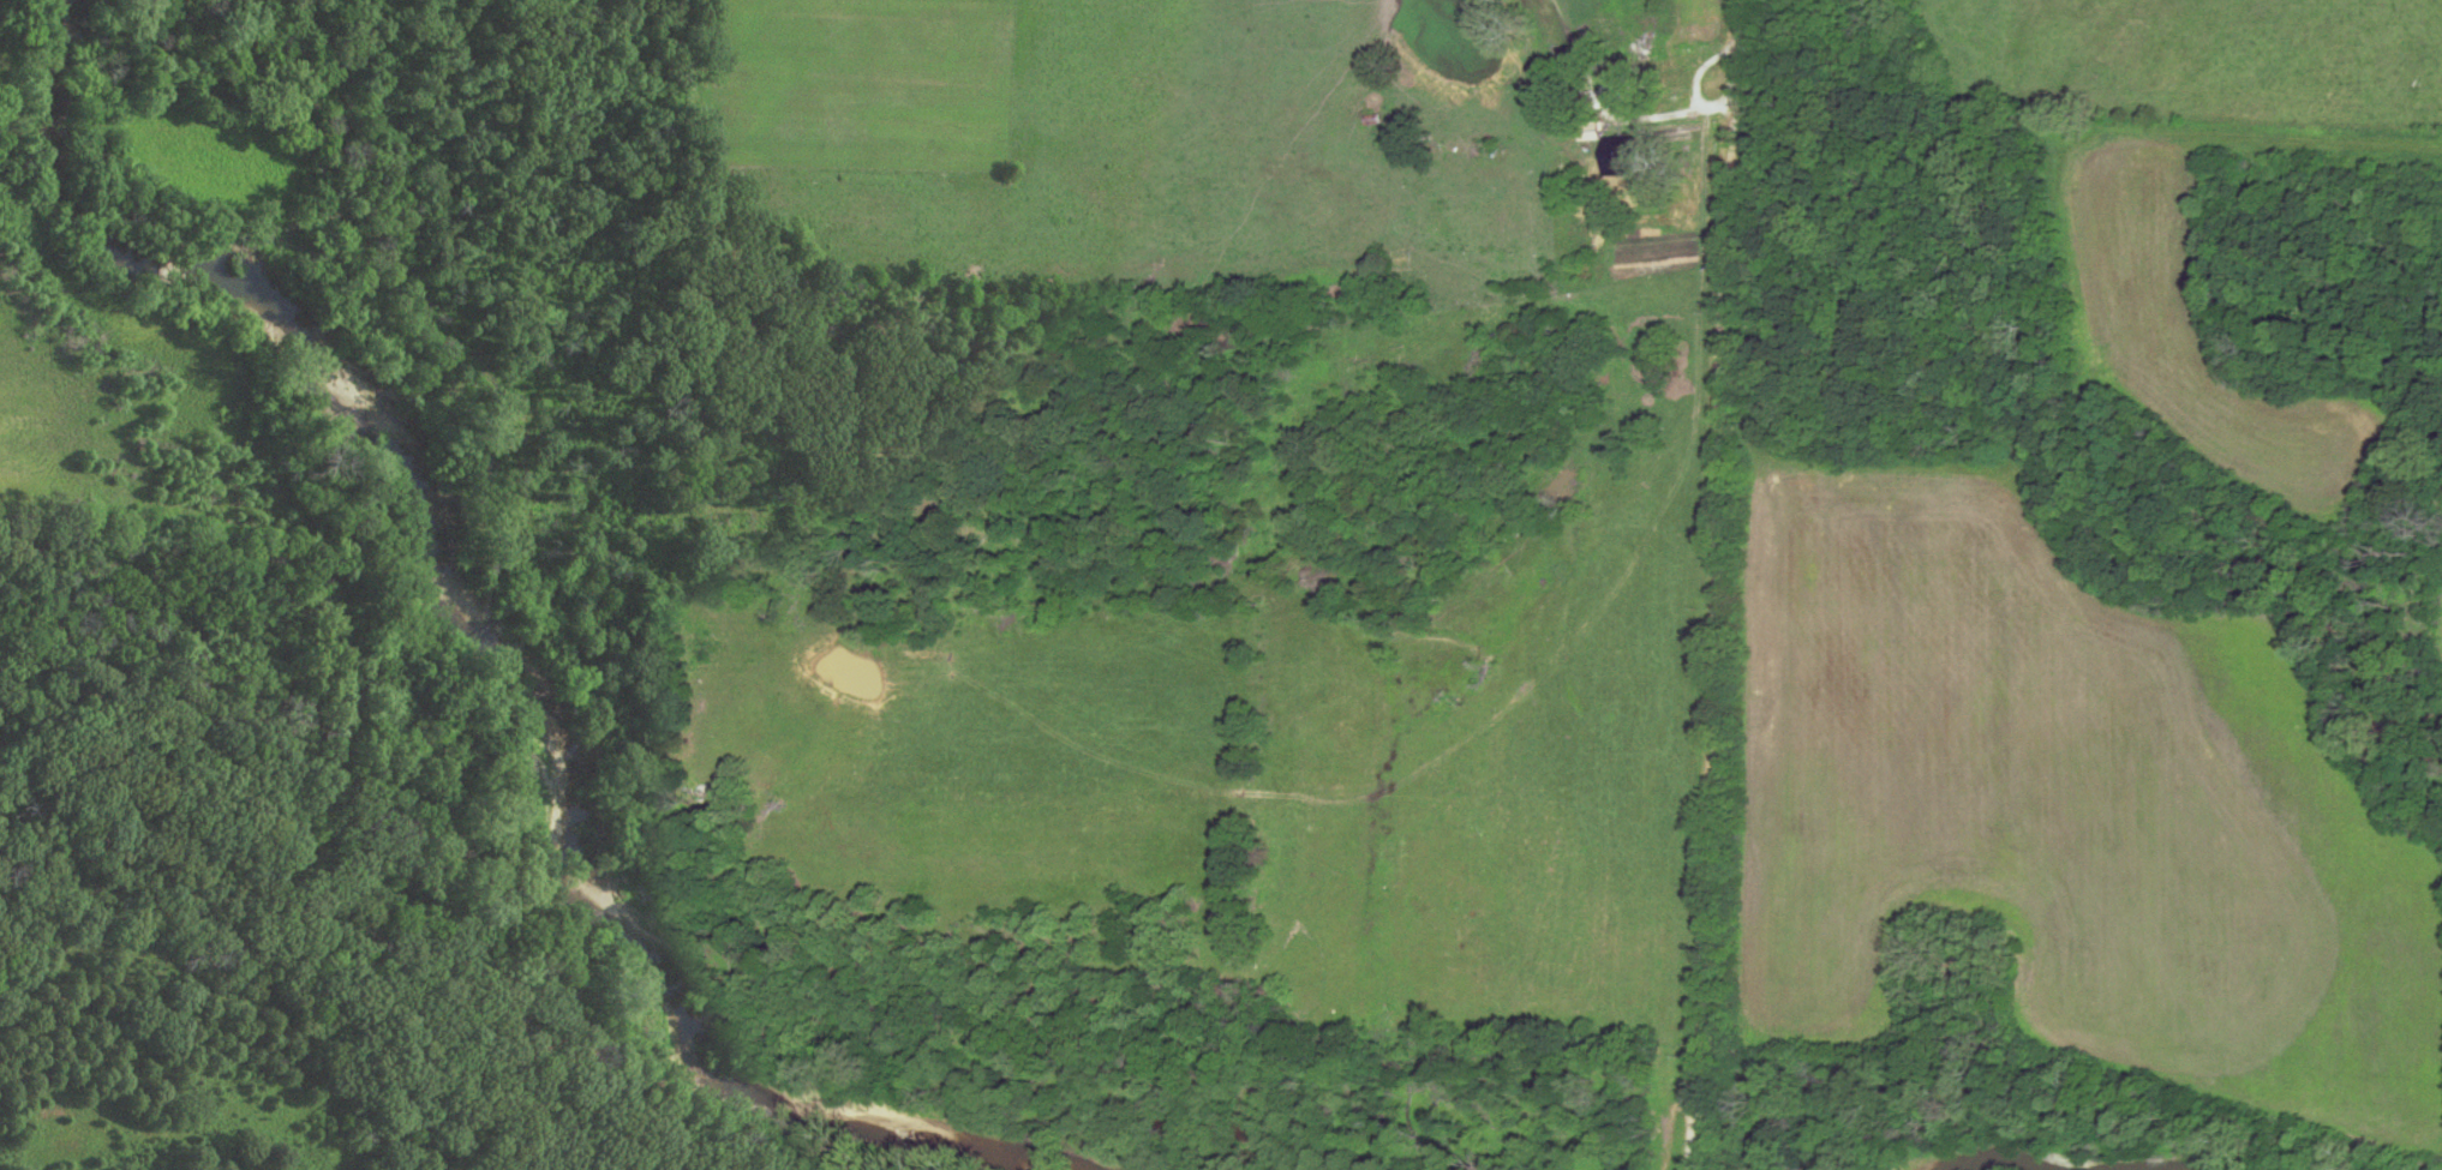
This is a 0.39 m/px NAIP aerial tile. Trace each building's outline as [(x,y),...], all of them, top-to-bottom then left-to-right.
[(1621,120),(1621,105),(1606,105),(1606,120),(1621,120)] [(1380,117),(1371,119),(1373,133),(1383,131),(1380,117)]
